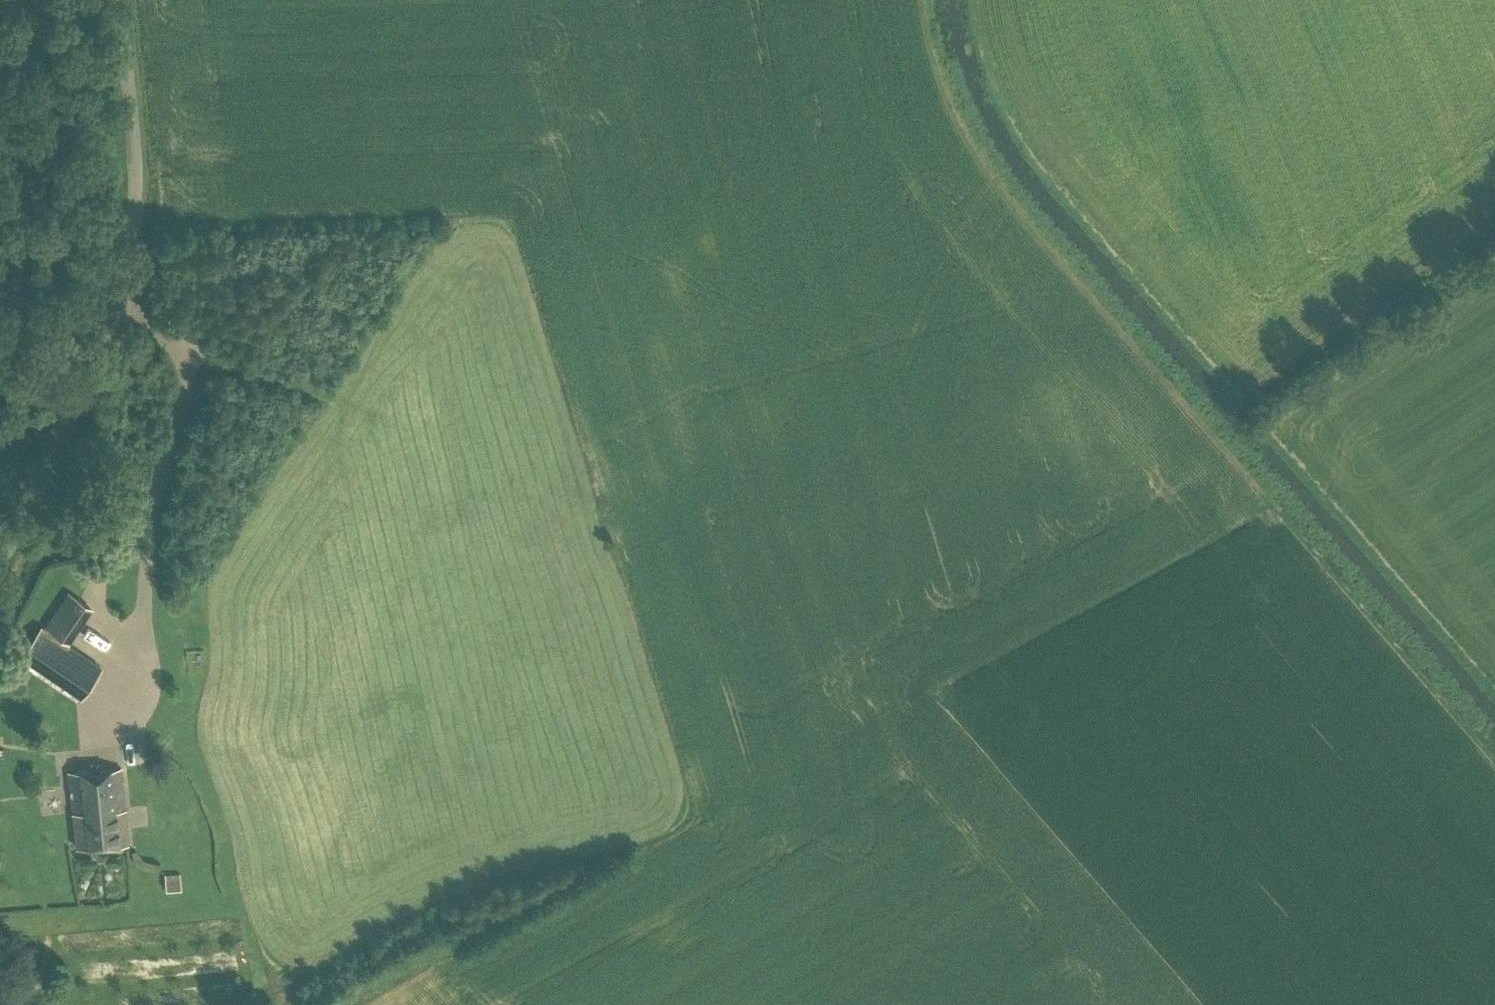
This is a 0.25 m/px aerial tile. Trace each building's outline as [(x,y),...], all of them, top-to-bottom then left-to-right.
[(44,630),(41,627),(39,629),(22,655),(82,695),(100,668),(66,644),(90,608),(69,593),(44,630)] [(77,847),(127,844),(120,768),(69,772),(77,847)] [(180,873),(165,874),(165,891),(181,890),(180,873)]
